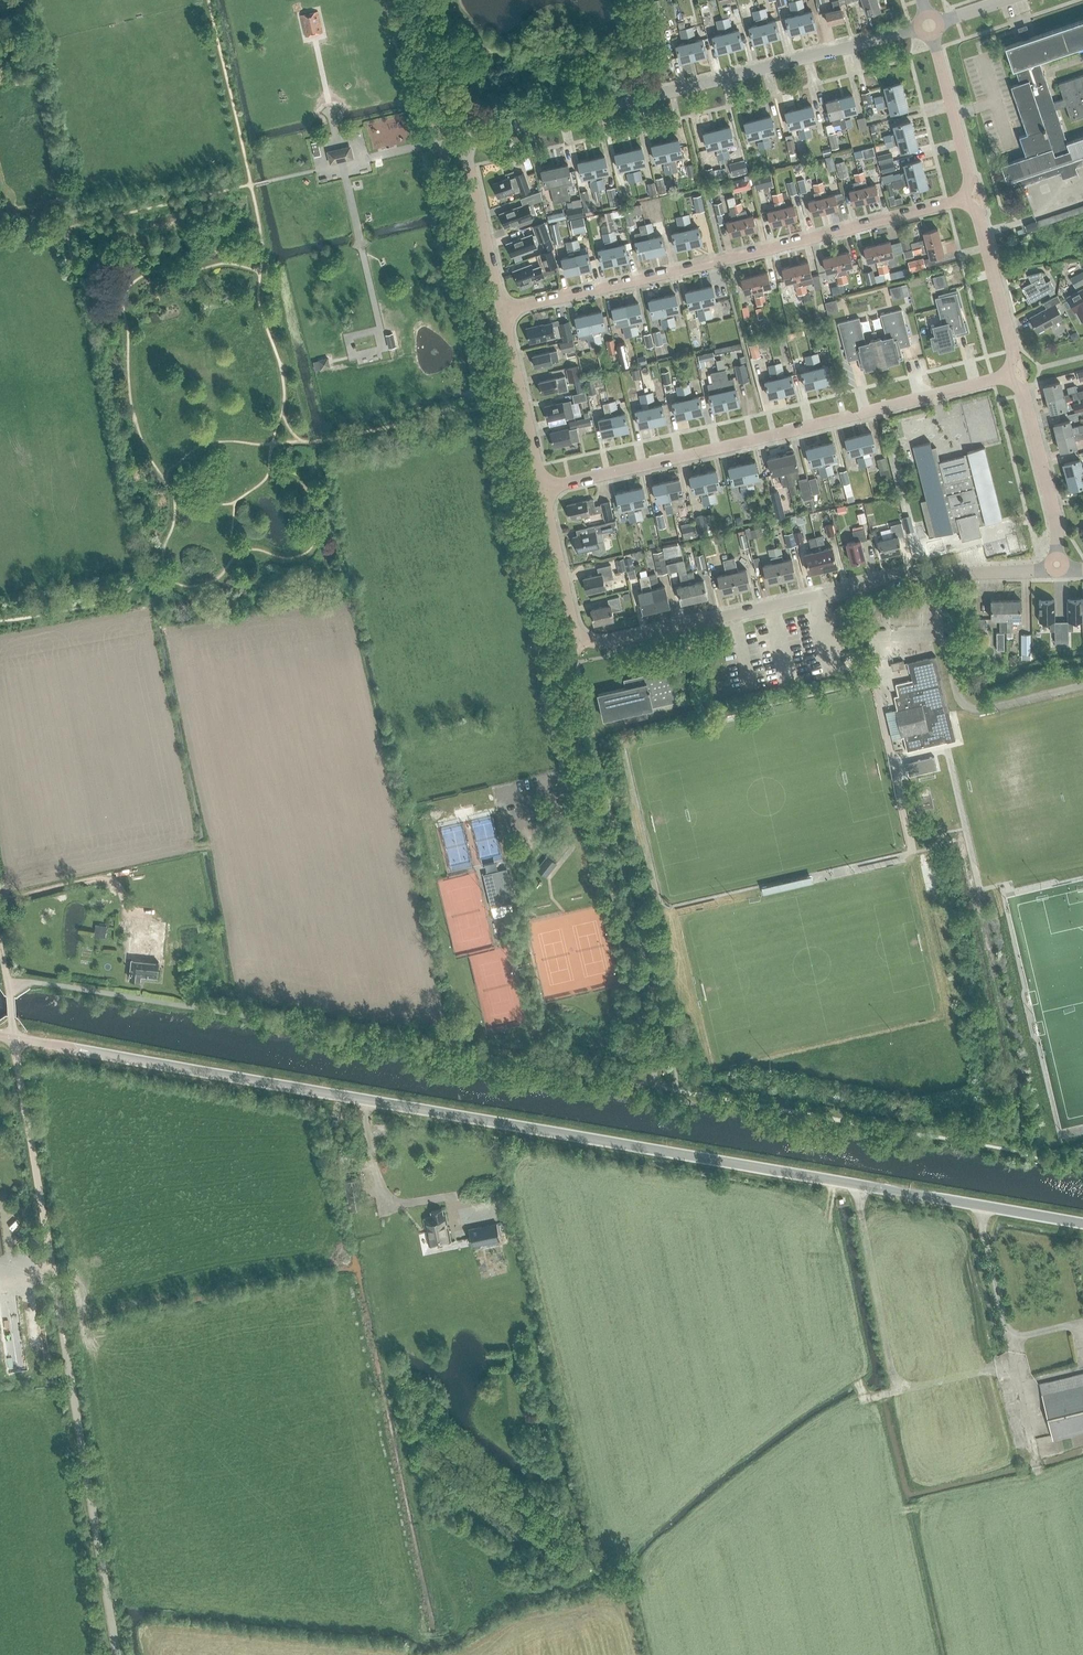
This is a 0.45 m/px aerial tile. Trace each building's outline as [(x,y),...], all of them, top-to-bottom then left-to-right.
[(846,3),(845,0),(835,0),(831,1),(834,11),(826,13),(829,24),(844,20),(840,5),(846,3)] [(867,15),(880,10),(877,0),(862,0),(867,15)] [(795,1),(789,2),(791,11),(797,9),(795,1)] [(759,10),(758,10),(761,19),(766,17),(767,17),(765,9),(759,10)] [(793,16),(786,18),(790,34),(803,31),(799,15),(797,9),(791,11),(793,16)] [(318,12),(300,16),(305,37),(323,33),(318,12)] [(805,13),(799,15),(803,31),(816,28),(812,12),(805,13)] [(722,19),(722,20),(725,29),(731,28),(727,13),(721,14),(722,19)] [(766,17),(761,19),(766,40),(779,37),(775,21),(767,23),(766,17)] [(757,26),(749,27),(753,43),(766,40),(761,19),(755,20),(757,26)] [(722,20),(716,21),(719,31),(725,29),(722,20)] [(1067,142),(1060,123),(1061,123),(1056,109),(1066,106),(1071,121),(1082,116),(1082,75),(1058,84),(1063,99),(1054,102),(1044,75),(1039,61),(1082,45),(1082,20),(1031,38),(1031,36),(1031,35),(1029,28),(1022,31),(1024,38),(1025,37),(1026,40),(1005,47),(1013,70),(1015,69),(1020,83),(1011,86),(1027,134),(1019,137),(1025,156),(1001,165),(1007,183),(1010,190),(1060,172),(1062,179),(1077,174),(1075,167),(1082,165),(1082,137),(1067,142)] [(692,27),(686,29),(688,39),(694,37),(692,27)] [(686,29),(680,30),(682,40),(688,39),(686,29)] [(739,30),(726,34),(730,49),(743,46),(739,30)] [(726,34),(720,35),(713,37),(717,53),(730,49),(726,34)] [(702,40),(689,43),(694,59),(706,55),(702,40)] [(689,43),(676,46),(680,62),(694,59),(689,43)] [(886,94),(880,96),(881,102),(904,97),(900,83),(884,87),(886,94)] [(872,103),(869,92),(861,94),(864,105),(872,103)] [(852,96),(839,99),(843,115),(856,111),(852,96)] [(904,97),(881,102),(883,108),(889,106),(891,113),(907,109),(904,97)] [(826,102),(832,124),(833,126),(840,124),(841,130),(847,129),(845,120),(843,115),(839,99),(826,102)] [(811,106),(798,109),(804,131),(810,129),(808,124),(815,122),(811,106)] [(798,109),(786,113),(790,128),(797,127),(798,132),(804,131),(798,109)] [(771,116),(757,120),(761,136),(763,141),(769,139),(768,134),(775,132),(771,116)] [(845,120),(847,129),(853,127),(851,119),(845,120)] [(757,120),(745,123),(749,139),(756,137),(761,136),(757,120)] [(896,133),(890,135),(891,141),(914,135),(910,122),(894,126),(896,133)] [(730,127),(717,130),(721,146),(722,151),(728,150),(727,145),(734,143),(730,127)] [(810,129),(804,131),(806,139),(812,138),(810,129)] [(717,130),(704,133),(708,149),(715,148),(716,147),(717,153),(722,151),(721,146),(717,130)] [(832,150),(839,148),(835,133),(828,134),(832,150)] [(796,155),(793,139),(792,139),(792,135),(785,136),(789,154),(790,156),(796,155)] [(914,135),(891,141),(893,147),(899,145),(901,152),(917,148),(914,135)] [(769,139),(763,141),(765,150),(771,148),(769,139)] [(678,140),(665,143),(670,164),(676,163),(675,157),(682,156),(678,140)] [(665,143),(652,146),(656,162),(663,160),(664,166),(670,164),(665,143)] [(645,164),(641,148),(628,151),(632,167),(645,164)] [(344,149),(328,152),(331,163),(347,160),(351,153),(344,149)] [(728,150),(722,151),(724,160),(730,159),(728,150)] [(855,158),(863,156),(862,150),(853,152),(855,158)] [(632,167),(628,151),(615,154),(619,170),(632,167)] [(717,153),(716,153),(718,162),(724,160),(722,151),(717,153)] [(791,162),(806,159),(805,153),(796,155),(790,156),(791,162)] [(877,156),(879,164),(893,161),(891,153),(877,156)] [(592,159),(595,175),(601,174),(608,173),(604,157),(592,159)] [(825,158),(827,166),(834,164),(832,157),(825,158)] [(592,159),(578,162),(582,178),(589,177),(590,182),(596,180),(596,178),(595,175),(592,159)] [(748,173),(744,160),(729,164),(733,177),(748,173)] [(835,163),(839,178),(848,176),(844,161),(835,163)] [(906,172),(899,173),(901,179),(923,173),(920,161),(904,165),(906,172)] [(880,165),(882,173),(894,170),(892,162),(880,165)] [(693,164),(686,166),(688,178),(696,176),(693,164)] [(794,167),(800,189),(808,186),(802,164),(794,167)] [(568,165),(555,168),(562,201),(570,199),(567,185),(565,185),(564,183),(571,181),(568,165)] [(562,201),(555,168),(542,171),(545,187),(550,186),(554,203),(562,201)] [(712,168),(706,170),(708,180),(715,179),(712,168)] [(640,171),(633,172),(635,182),(642,180),(640,171)] [(635,182),(633,172),(626,174),(629,183),(635,182)] [(509,178),(493,184),(498,198),(499,198),(500,202),(507,199),(505,195),(514,192),(514,191),(520,189),(521,194),(530,191),(523,173),(515,176),(515,177),(510,180),(509,178)] [(901,179),(893,181),(892,182),(893,188),(909,184),(911,191),(927,187),(923,173),(901,179)] [(755,190),(766,187),(763,175),(752,178),(755,190)] [(655,179),(658,193),(666,192),(663,177),(655,179)] [(596,180),(590,182),(592,191),(598,190),(596,180)] [(867,186),(865,180),(861,182),(866,202),(879,199),(875,184),(867,186)] [(786,183),(790,196),(797,194),(793,181),(786,183)] [(647,184),(650,196),(657,195),(654,182),(647,184)] [(733,192),(742,190),(740,182),(731,184),(733,192)] [(866,202),(861,182),(856,183),(857,189),(849,191),(853,205),(866,202)] [(891,183),(885,184),(888,197),(894,196),(891,183)] [(618,206),(614,188),(607,190),(611,208),(618,206)] [(580,192),(584,212),(592,210),(587,190),(580,192)] [(595,202),(601,200),(598,190),(592,191),(595,202)] [(521,198),(524,205),(500,214),(505,228),(515,224),(515,225),(518,226),(531,221),(532,219),(529,210),(531,209),(530,204),(543,199),(540,191),(521,198)] [(824,191),(820,192),(825,212),(838,209),(837,204),(834,195),(826,197),(824,191)] [(814,200),(808,201),(812,216),(825,212),(820,192),(815,193),(813,193),(814,200)] [(704,211),(701,195),(693,197),(696,213),(704,211)] [(738,213),(736,204),(734,197),(726,199),(732,221),(727,222),(730,236),(743,233),(738,213)] [(583,214),(580,198),(572,200),(576,215),(583,214)] [(785,207),(784,201),(779,202),(784,223),(797,219),(793,205),(785,207)] [(724,213),(721,202),(714,204),(717,215),(724,213)] [(784,223),(779,202),(774,204),(776,210),(767,212),(771,226),(784,223)] [(624,213),(627,227),(634,225),(632,211),(631,211),(631,206),(624,206),(625,213),(624,213)] [(738,213),(743,233),(756,230),(752,215),(747,217),(745,211),(743,211),(743,212),(738,213)] [(606,221),(612,219),(610,212),(604,213),(606,221)] [(547,216),(549,223),(560,220),(559,214),(547,216)] [(587,227),(585,218),(572,220),(574,230),(587,227)] [(544,222),(533,226),(532,226),(538,243),(551,238),(544,222)] [(1036,222),(1026,225),(1028,231),(1038,227),(1036,222)] [(550,225),(554,244),(561,242),(557,224),(550,225)] [(690,224),(684,225),(689,246),(702,243),(698,227),(691,229),(690,224)] [(641,233),(634,234),(635,242),(639,258),(652,255),(648,239),(647,233),(645,225),(639,226),(641,233)] [(679,232),(672,233),(676,249),(689,246),(684,225),(678,226),(679,232)] [(925,240),(911,243),(912,249),(920,247),(941,242),(938,229),(923,233),(925,240)] [(534,234),(507,244),(511,257),(538,247),(534,234)] [(654,237),(648,239),(652,255),(665,252),(662,236),(654,237)] [(908,239),(901,241),(903,249),(910,248),(908,239)] [(616,240),(610,242),(616,263),(628,260),(626,249),(625,244),(618,246),(616,240)] [(890,241),(877,245),(882,265),(887,264),(885,258),(893,256),(890,241)] [(606,248),(599,250),(602,266),(616,263),(610,242),(605,243),(606,248)] [(941,242),(920,247),(922,252),(922,253),(928,252),(930,258),(930,259),(934,257),(944,255),(941,242)] [(882,265),(877,245),(864,248),(867,262),(876,260),(877,266),(882,265)] [(579,249),(574,250),(578,271),(591,268),(588,252),(587,253),(581,254),(579,249)] [(912,249),(903,252),(905,259),(914,257),(913,254),(912,249)] [(552,250),(540,254),(546,270),(558,266),(552,250)] [(569,257),(562,258),(565,274),(578,271),(574,250),(568,251),(569,257)] [(849,252),(836,255),(841,276),(846,274),(847,274),(846,268),(852,266),(849,252)] [(841,276),(836,255),(823,258),(827,273),(833,271),(835,277),(836,277),(841,276)] [(908,262),(910,271),(925,267),(923,259),(908,262)] [(808,262),(794,266),(800,286),(805,285),(813,283),(812,276),(808,262)] [(536,281),(544,278),(540,267),(532,269),(531,265),(513,271),(518,285),(520,285),(521,288),(530,285),(529,281),(536,279),(536,281)] [(800,286),(794,266),(782,269),(786,283),(792,281),(794,288),(796,287),(800,286)] [(876,282),(872,270),(863,272),(866,284),(876,282)] [(1075,288),(1082,284),(1082,271),(1070,279),(1075,288)] [(1040,272),(1027,275),(1031,283),(1022,288),(1027,297),(1025,298),(1028,303),(1048,293),(1053,290),(1055,289),(1049,280),(1045,282),(1040,272)] [(767,273),(754,276),(759,296),(764,295),(762,289),(771,287),(767,273)] [(820,274),(814,275),(817,288),(822,287),(820,274)] [(932,277),(935,289),(947,286),(944,274),(932,277)] [(754,276),(753,276),(741,279),(745,293),(753,291),(755,297),(759,296),(754,276)] [(889,288),(892,300),(904,297),(901,285),(889,288)] [(712,286),(698,289),(702,305),(703,311),(710,309),(708,304),(715,302),(712,286)] [(698,289),(686,292),(689,308),(697,307),(702,305),(698,289)] [(1067,297),(1075,312),(1076,312),(1081,321),(1082,320),(1082,289),(1067,297)] [(804,303),(811,301),(809,293),(807,293),(802,294),(804,303)] [(935,347),(936,351),(958,345),(956,334),(966,331),(956,293),(935,299),(941,325),(930,327),(933,336),(931,337),(934,347),(935,347)] [(675,295),(662,298),(666,314),(669,313),(671,312),(679,311),(675,295)] [(1046,309),(1029,318),(1037,332),(1062,319),(1055,304),(1060,301),(1057,295),(1043,303),(1046,309)] [(662,298),(649,301),(653,317),(660,315),(661,320),(667,319),(666,314),(662,298)] [(839,312),(836,300),(825,303),(827,314),(839,312)] [(638,303),(625,306),(630,327),(636,326),(635,321),(642,319),(638,303)] [(625,306),(612,309),(616,325),(623,323),(626,337),(632,336),(630,327),(625,306)] [(710,309),(703,311),(705,319),(711,318),(710,309)] [(880,338),(875,339),(882,367),(887,366),(887,364),(903,359),(900,348),(910,345),(901,310),(880,315),(886,339),(881,340),(880,338)] [(601,311),(588,314),(592,331),(593,336),(599,334),(598,329),(605,327),(601,311)] [(588,314),(575,317),(579,333),(586,332),(592,331),(588,314)] [(882,367),(875,339),(870,340),(871,343),(866,344),(859,318),(837,323),(847,362),(857,359),(860,370),(877,366),(877,368),(882,367)] [(667,319),(661,320),(663,329),(669,328),(667,319)] [(573,339),(569,321),(559,323),(563,342),(573,339)] [(529,343),(546,339),(546,338),(554,336),(552,324),(543,326),(543,325),(526,329),(529,343)] [(653,332),(656,346),(663,345),(663,343),(667,343),(665,333),(660,334),(660,331),(653,332)] [(599,334),(593,336),(595,344),(601,343),(599,334)] [(654,346),(651,334),(643,336),(646,348),(654,346)] [(769,338),(771,344),(779,341),(778,336),(769,338)] [(605,341),(609,355),(617,353),(613,339),(605,341)] [(560,344),(562,353),(575,349),(573,340),(560,344)] [(618,351),(622,367),(629,365),(628,362),(630,362),(629,360),(630,360),(630,359),(629,359),(628,357),(626,351),(628,350),(627,346),(625,347),(624,343),(617,345),(618,348),(616,349),(616,351),(618,351)] [(713,350),(714,355),(740,350),(739,344),(713,350)] [(749,346),(753,359),(761,357),(757,344),(749,346)] [(535,368),(536,367),(537,369),(543,368),(544,366),(552,364),(552,363),(559,362),(556,351),(549,353),(549,352),(532,356),(535,368)] [(698,355),(700,367),(706,366),(705,361),(714,359),(713,352),(698,355)] [(811,355),(813,364),(819,363),(817,354),(811,355)] [(805,357),(807,366),(813,364),(811,355),(805,357)] [(330,365),(328,356),(319,358),(322,367),(330,365)] [(569,367),(577,365),(576,358),(567,360),(569,367)] [(780,363),(774,364),(776,373),(782,372),(780,363)] [(748,381),(744,364),(734,366),(738,383),(748,381)] [(774,364),(768,366),(771,375),(776,373),(774,364)] [(566,369),(569,382),(581,379),(578,366),(566,369)] [(831,382),(827,366),(814,369),(818,385),(831,382)] [(652,378),(659,378),(660,367),(652,367),(652,378)] [(814,369),(801,372),(806,388),(818,385),(814,369)] [(739,404),(733,379),(728,380),(726,370),(718,371),(726,407),(739,404)] [(671,383),(668,371),(661,373),(664,385),(671,383)] [(713,410),(726,407),(718,371),(710,373),(712,383),(707,384),(713,410)] [(782,372),(776,373),(782,394),(795,391),(791,375),(784,377),(782,372)] [(772,380),(765,382),(769,398),(782,394),(776,373),(771,375),(772,380)] [(565,377),(555,379),(555,378),(538,382),(541,394),(557,390),(558,393),(568,391),(565,377)] [(586,382),(589,395),(596,394),(595,387),(601,385),(600,379),(586,382)] [(1060,382),(1044,386),(1047,399),(1063,395),(1060,382)] [(688,384),(682,386),(684,394),(690,393),(688,384)] [(1047,399),(1050,412),(1066,408),(1064,401),(1082,396),(1082,390),(1077,392),(1068,394),(1063,395),(1047,399)] [(585,392),(572,395),(574,403),(587,400),(585,392)] [(651,393),(645,394),(647,403),(654,402),(651,393)] [(690,393),(684,394),(689,416),(702,413),(699,397),(692,398),(690,393)] [(680,401),(673,403),(676,419),(689,416),(684,394),(679,396),(680,401)] [(562,403),(544,407),(547,420),(564,416),(565,419),(574,417),(570,401),(562,403)] [(606,418),(599,420),(603,436),(616,433),(612,417),(611,411),(609,403),(603,404),(606,418)] [(1075,413),(1082,411),(1082,403),(1073,405),(1075,413)] [(662,405),(648,408),(652,424),(665,421),(662,405)] [(643,410),(636,411),(639,427),(652,424),(648,408),(643,410)] [(625,414),(612,417),(616,433),(629,430),(625,414)] [(577,420),(579,428),(592,425),(590,418),(577,420)] [(1054,425),(1057,438),(1078,433),(1077,427),(1071,428),(1069,421),(1054,425)] [(576,427),(550,433),(553,447),(580,441),(576,427)] [(1057,438),(1060,451),(1076,447),(1074,440),(1082,438),(1082,432),(1078,433),(1057,438)] [(871,433),(858,436),(862,452),(863,457),(869,455),(868,450),(875,449),(871,433)] [(858,436),(845,439),(849,455),(856,453),(862,452),(858,436)] [(832,442),(819,446),(825,467),(831,466),(829,460),(836,458),(832,442)] [(939,462),(936,448),(931,450),(929,442),(913,447),(922,482),(921,482),(926,500),(920,502),(930,538),(953,532),(952,531),(959,530),(962,540),(981,536),(978,525),(985,523),(985,524),(1002,519),(984,448),(967,452),(968,455),(939,462)] [(819,446),(806,449),(810,465),(818,463),(819,469),(825,467),(819,446)] [(794,452),(792,453),(792,450),(786,452),(786,454),(781,456),(785,472),(788,485),(794,484),(793,480),(798,476),(796,469),(798,468),(794,452)] [(869,455),(863,457),(866,466),(872,464),(869,455)] [(779,473),(780,478),(782,487),(788,485),(785,472),(781,456),(768,459),(772,475),(779,473)] [(863,457),(858,458),(860,467),(866,466),(863,457)] [(876,460),(879,471),(887,470),(885,459),(876,460)] [(1079,460),(1063,464),(1067,477),(1082,473),(1081,467),(1079,460)] [(755,462),(742,465),(745,481),(747,486),(753,485),(751,479),(758,478),(755,462)] [(742,465),(729,468),(732,484),(740,482),(741,488),(747,486),(745,481),(742,465)] [(831,466),(825,467),(827,476),(833,474),(831,466)] [(825,467),(819,469),(821,477),(827,476),(825,467)] [(850,483),(846,470),(839,472),(847,501),(854,500),(854,499),(850,483)] [(716,471),(703,474),(707,490),(712,488),(720,487),(716,471)] [(1067,477),(1070,490),(1082,487),(1082,474),(1082,473),(1067,477)] [(703,474),(690,477),(694,493),(701,491),(702,496),(708,495),(707,490),(703,474)] [(812,498),(807,478),(798,480),(803,500),(806,500),(806,502),(810,501),(810,499),(812,498)] [(679,479),(666,482),(670,498),(671,503),(673,512),(679,511),(677,505),(685,503),(683,495),(679,479)] [(666,482),(653,485),(657,501),(664,499),(665,505),(671,503),(670,498),(666,482)] [(642,488),(629,491),(633,507),(639,505),(646,504),(642,488)] [(629,491),(616,494),(620,510),(627,508),(628,513),(634,512),(633,507),(629,491)] [(770,492),(775,514),(784,513),(779,491),(770,492)] [(586,501),(567,505),(570,519),(589,515),(600,512),(599,506),(595,507),(593,499),(586,501)] [(601,504),(604,519),(613,517),(609,502),(601,504)] [(634,512),(628,513),(630,522),(636,521),(634,512)] [(666,528),(663,514),(656,516),(659,529),(666,528)] [(695,517),(699,535),(708,533),(704,515),(695,517)] [(902,518),(906,533),(914,531),(910,516),(902,518)] [(574,537),(574,538),(573,538),(573,545),(576,550),(577,550),(578,552),(593,549),(594,552),(599,553),(604,550),(602,543),(604,542),(601,533),(617,529),(615,521),(587,528),(588,534),(574,537)] [(680,525),(683,537),(682,537),(680,531),(677,532),(680,542),(684,541),(683,538),(696,535),(693,522),(680,525)] [(878,541),(881,556),(901,551),(898,537),(904,535),(901,523),(890,525),(893,537),(878,541)] [(825,526),(828,537),(835,535),(832,524),(825,526)] [(846,544),(851,563),(865,560),(860,541),(867,540),(864,528),(852,531),(855,542),(846,544)] [(794,533),(797,545),(803,543),(800,532),(794,533)] [(784,535),(787,548),(796,546),(793,533),(784,535)] [(745,535),(738,536),(741,549),(748,548),(745,535)] [(822,536),(815,537),(823,570),(837,566),(832,547),(824,549),(823,546),(824,546),(822,536)] [(823,570),(815,537),(808,539),(811,549),(812,549),(813,552),(804,554),(809,573),(823,570)] [(663,547),(664,557),(677,554),(675,545),(663,547)] [(780,547),(774,548),(781,580),(795,576),(791,559),(783,561),(780,547)] [(781,580),(774,548),(767,550),(771,564),(763,566),(767,583),(781,580)] [(653,553),(658,575),(668,573),(662,551),(653,553)] [(695,556),(698,569),(706,568),(703,554),(695,556)] [(634,569),(631,556),(623,558),(626,571),(628,570),(630,580),(637,578),(635,569),(634,569)] [(734,558),(728,559),(736,590),(750,587),(746,570),(737,572),(734,558)] [(616,560),(618,572),(626,571),(623,559),(616,560)] [(736,590),(728,559),(723,561),(726,574),(718,576),(722,594),(736,590)] [(692,601),(686,573),(683,561),(677,562),(682,586),(678,587),(681,603),(692,601)] [(584,578),(587,593),(605,589),(603,581),(613,578),(610,565),(597,568),(598,575),(584,578)] [(693,572),(686,573),(692,601),(707,597),(703,581),(695,583),(693,572)] [(655,574),(648,575),(650,585),(658,583),(655,574)] [(650,585),(648,575),(639,577),(643,592),(639,593),(643,612),(656,609),(652,590),(650,585)] [(665,587),(652,590),(656,609),(669,606),(665,587)] [(591,610),(594,623),(613,619),(612,611),(621,609),(619,597),(608,599),(609,606),(591,610)] [(1082,599),(1067,599),(1068,631),(1073,631),(1073,621),(1082,621),(1082,599)] [(1004,633),(1006,632),(1005,600),(991,601),(991,619),(999,619),(1000,633),(1004,633)] [(1005,600),(1006,632),(1006,638),(1012,638),(1012,632),(1013,632),(1013,619),(1020,618),(1020,600),(1005,600)] [(1039,622),(1050,621),(1050,631),(1055,631),(1054,600),(1039,600),(1039,622)] [(1021,654),(1030,655),(1030,635),(1021,634),(1021,654)] [(903,737),(907,752),(955,742),(949,716),(936,656),(910,662),(914,680),(895,684),(898,696),(897,696),(894,700),(897,710),(895,710),(901,737),(903,737)] [(893,663),(895,670),(905,668),(903,660),(893,663)] [(652,707),(679,701),(671,669),(624,680),(626,688),(598,694),(604,719),(623,715),(625,723),(644,718),(642,710),(652,708),(652,707)] [(934,756),(913,761),(916,774),(937,769),(934,756)] [(497,842),(479,847),(480,849),(483,848),(485,856),(500,852),(497,842)] [(537,869),(546,876),(556,863),(548,856),(537,869)] [(496,875),(485,878),(492,908),(514,902),(506,869),(495,872),(496,875)] [(134,922),(130,960),(132,960),(130,979),(141,980),(141,976),(157,977),(159,960),(160,960),(163,927),(153,926),(153,924),(134,922)] [(105,934),(106,926),(95,925),(94,932),(105,934)] [(424,1219),(430,1247),(451,1242),(445,1214),(443,1214),(442,1209),(431,1211),(432,1217),(424,1219)] [(469,1229),(472,1246),(500,1240),(497,1223),(469,1229)] [(1052,1439),(1082,1432),(1082,1373),(1039,1384),(1052,1439)]
